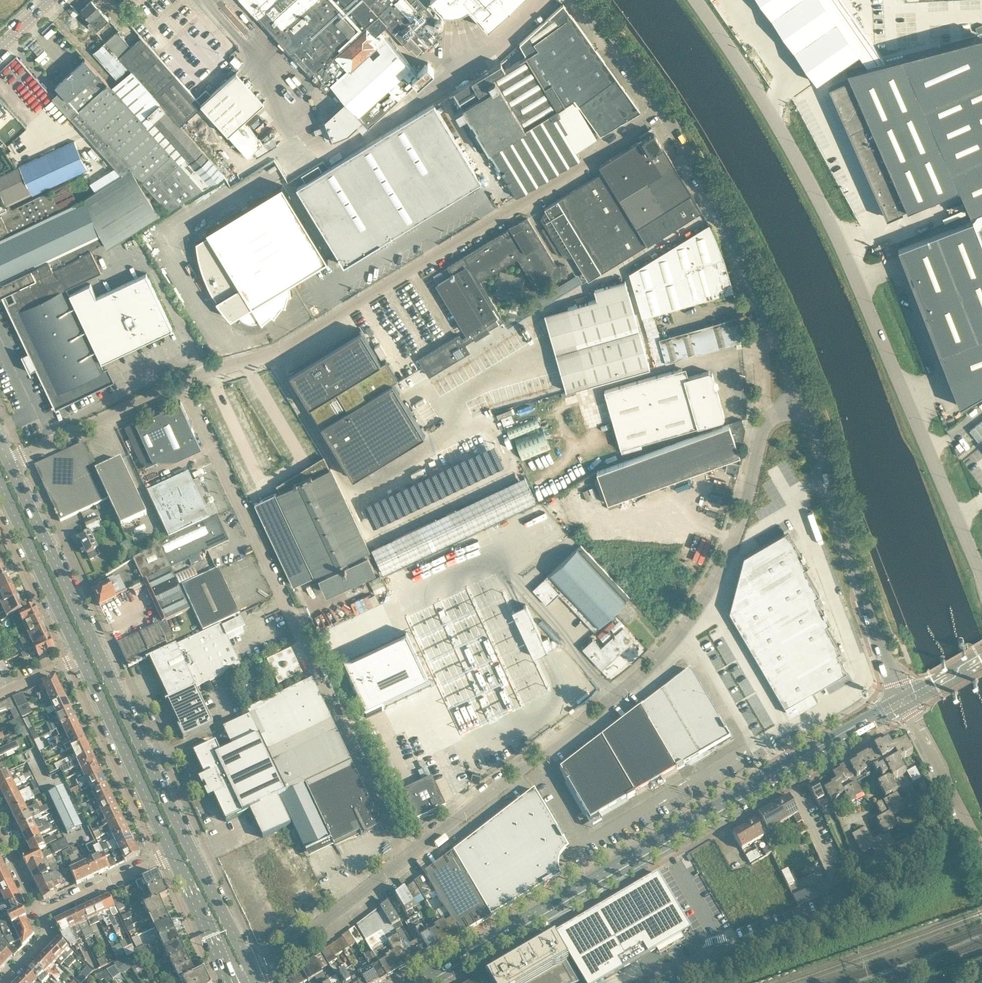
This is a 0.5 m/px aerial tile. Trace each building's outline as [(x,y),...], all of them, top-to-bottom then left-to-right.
[(81,13),(97,31),(105,24),(182,111),(204,91),(197,83),(189,90),(109,0),(96,0),(81,13)] [(257,17),(257,16),(258,17),(265,25),(265,24),(265,25),(266,24),(265,24),(281,9),(291,19),(274,34),(274,33),(273,34),(274,35),(275,35),(279,40),(280,41),(290,53),(325,91),(332,85),(342,96),(346,100),(330,115),(328,117),(325,120),(333,140),(345,135),(348,134),(358,125),(364,131),(369,126),(369,125),(417,81),(418,83),(434,69),(428,62),(417,72),(384,37),(380,40),(380,39),(380,40),(375,34),(387,23),(403,42),(410,49),(412,47),(417,53),(422,48),(424,50),(433,42),(429,37),(433,33),(436,36),(443,29),(440,27),(441,26),(442,25),(443,25),(443,24),(443,23),(444,22),(443,21),(443,20),(442,19),(441,18),(440,18),(439,18),(435,13),(434,14),(421,0),(242,0),(257,17)] [(443,13),(453,13),(461,12),(469,7),(488,28),(510,8),(519,0),(432,0),(443,13)] [(816,87),(860,56),(821,0),(756,0),(816,87)] [(601,135),(640,111),(571,15),(563,4),(530,34),(570,101),(575,99),(601,135)] [(563,105),(570,101),(530,34),(500,61),(500,63),(454,91),(463,106),(457,110),(464,123),(463,124),(469,134),(470,133),(481,151),(488,147),(489,150),(485,152),(488,157),(492,155),(516,196),(572,163),(572,164),(576,162),(575,160),(580,157),(555,116),(560,114),(566,110),(563,105)] [(830,87),(858,149),(853,151),(859,166),(864,164),(887,216),(887,217),(959,186),(970,212),(981,207),(981,44),(977,35),(847,70),(850,78),(830,87)] [(98,48),(93,52),(116,78),(128,68),(130,71),(119,80),(212,183),(224,175),(180,126),(165,109),(119,57),(111,48),(105,41),(98,48)] [(61,91),(53,98),(123,175),(132,170),(132,169),(169,210),(178,204),(185,199),(202,189),(112,87),(85,58),(84,58),(86,60),(57,85),(56,84),(55,85),(61,91)] [(237,71),(201,103),(203,105),(208,111),(248,155),(263,142),(243,120),(264,102),(237,71)] [(119,80),(112,87),(202,189),(212,183),(119,80)] [(7,144),(27,126),(0,97),(0,136),(7,144)] [(297,187),(337,254),(344,265),(354,258),(361,254),(371,248),(378,244),(468,189),(481,181),(434,103),(327,168),(323,171),(318,165),(301,175),(306,182),(297,187)] [(642,139),(599,165),(603,171),(619,198),(661,172),(650,154),(663,146),(654,131),(643,138),(641,139),(642,139)] [(9,210),(35,198),(34,195),(88,170),(74,141),(0,176),(0,190),(4,199),(9,210)] [(661,172),(674,164),(663,146),(650,154),(661,172)] [(674,164),(661,172),(619,198),(637,226),(692,193),(674,164)] [(60,210),(27,225),(0,238),(0,294),(10,289),(57,268),(67,288),(100,272),(101,272),(91,249),(104,241),(107,248),(160,215),(132,170),(123,175),(87,198),(78,202),(60,210)] [(619,198),(603,171),(557,199),(557,200),(601,271),(647,244),(637,226),(619,198)] [(0,238),(27,225),(60,210),(78,202),(69,181),(35,198),(9,210),(0,214),(0,237),(0,238)] [(209,234),(196,242),(197,247),(198,252),(199,256),(199,261),(201,265),(202,269),(204,274),(205,278),(209,286),(214,296),(217,300),(221,306),(227,314),(231,318),(239,313),(240,315),(242,317),(244,319),(244,321),(253,323),(253,321),(256,321),(258,320),(260,319),(262,322),(263,321),(263,320),(272,313),(275,315),(276,314),(275,313),(283,304),(286,304),(286,302),(289,293),(292,292),(292,291),(291,291),(290,282),(328,259),(282,185),(207,231),(209,234)] [(647,244),(702,210),(698,203),(692,193),(637,226),(647,244)] [(9,210),(4,199),(0,201),(0,214),(9,210)] [(564,251),(569,248),(588,279),(601,271),(557,200),(545,208),(556,227),(551,230),(550,228),(545,231),(543,229),(542,229),(559,255),(566,255),(564,251)] [(973,219),(977,229),(981,222),(981,207),(973,219)] [(556,265),(527,217),(448,266),(452,272),(451,273),(451,274),(438,283),(467,330),(467,331),(469,334),(462,338),(459,334),(419,359),(429,375),(469,351),(465,343),(474,337),(475,339),(490,330),(489,328),(503,319),(479,280),(518,256),(537,288),(557,276),(567,275),(566,264),(556,265)] [(898,248),(899,250),(901,249),(951,377),(960,402),(961,402),(959,403),(960,405),(981,392),(981,242),(977,229),(973,219),(973,218),(898,248)] [(642,315),(733,291),(732,284),(726,265),(719,245),(714,233),(709,224),(628,272),(642,315)] [(69,293),(67,288),(57,268),(10,289),(15,299),(9,302),(9,303),(10,302),(48,383),(44,385),(55,408),(115,380),(108,366),(104,368),(101,362),(132,347),(172,328),(146,273),(97,296),(90,283),(69,293)] [(538,307),(583,282),(579,275),(534,299),(538,307)] [(569,390),(592,383),(650,367),(625,280),(594,289),(597,299),(547,313),(569,390)] [(916,307),(912,297),(905,299),(909,310),(916,307)] [(666,362),(736,342),(742,340),(741,332),(738,318),(738,316),(732,318),(659,338),(666,362)] [(374,333),(370,326),(365,328),(370,335),(374,333)] [(397,378),(395,374),(386,359),(381,362),(373,348),(361,328),(360,329),(359,329),(358,330),(360,332),(296,371),(294,369),(289,372),(354,479),(357,477),(356,475),(422,434),(424,436),(426,435),(393,381),(397,378)] [(380,343),(375,347),(381,358),(384,356),(387,354),(380,344),(380,343)] [(712,373),(709,371),(685,378),(682,368),(604,390),(620,445),(640,439),(641,443),(723,419),(725,416),(717,389),(714,388),(713,383),(714,380),(712,373)] [(180,400),(125,425),(136,448),(147,443),(152,455),(196,435),(180,400)] [(506,429),(510,439),(540,426),(537,417),(506,429)] [(745,428),(742,419),(729,424),(729,423),(596,470),(607,501),(740,454),(736,444),(740,443),(739,439),(744,437),(745,428)] [(970,430),(978,441),(981,438),(981,436),(975,426),(970,430)] [(515,439),(523,460),(551,449),(543,428),(515,439)] [(45,481),(43,482),(43,483),(61,521),(109,499),(121,526),(147,514),(121,459),(96,470),(84,443),(51,458),(52,461),(38,467),(45,481)] [(365,551),(369,549),(330,467),(329,468),(324,457),(278,485),(280,490),(255,502),(293,585),(319,572),(321,577),(320,577),(327,591),(328,590),(328,591),(373,570),(373,569),(374,569),(368,555),(366,555),(365,551)] [(727,461),(726,469),(728,470),(735,471),(734,477),(737,477),(738,472),(740,464),(727,461)] [(165,539),(217,515),(218,514),(213,504),(214,502),(213,499),(211,498),(203,482),(204,481),(203,479),(202,478),(193,482),(189,473),(159,487),(144,494),(165,539)] [(402,566),(476,532),(534,505),(523,481),(391,542),(402,566)] [(167,543),(160,546),(171,569),(229,542),(217,515),(165,539),(167,543)] [(97,516),(84,522),(87,528),(100,522),(97,516)] [(87,554),(90,559),(100,555),(99,552),(89,530),(78,535),(80,539),(87,554)] [(730,611),(741,630),(786,706),(785,706),(790,715),(818,699),(813,690),(847,670),(837,653),(841,651),(826,624),(830,622),(826,616),(827,615),(824,610),(823,611),(815,596),(819,594),(810,577),(804,568),(808,565),(805,559),(802,553),(802,554),(788,530),(784,533),(744,556),(730,610),(730,611)] [(133,559),(144,581),(171,569),(160,546),(133,559)] [(559,593),(594,630),(629,597),(581,546),(545,578),(534,588),(548,604),(559,593)] [(253,552),(251,547),(243,550),(246,555),(253,552)] [(0,569),(0,582),(8,578),(3,567),(0,569)] [(240,614),(219,568),(182,585),(203,631),(240,614)] [(144,581),(163,622),(166,620),(190,609),(171,569),(144,581)] [(93,591),(98,602),(126,589),(120,576),(108,582),(109,583),(93,591)] [(13,589),(8,578),(0,582),(0,595),(13,589)] [(18,600),(13,589),(0,595),(0,609),(18,600)] [(5,613),(7,618),(23,611),(18,600),(0,609),(0,615),(5,613)] [(526,604),(512,610),(534,657),(553,648),(548,637),(543,639),(526,604)] [(34,608),(12,618),(17,630),(24,627),(40,619),(34,608)] [(26,639),(45,630),(40,619),(24,627),(27,633),(24,635),(26,639)] [(163,622),(118,643),(129,666),(150,656),(177,643),(166,620),(163,622)] [(178,645),(177,643),(150,656),(150,658),(146,659),(147,661),(149,660),(168,700),(170,699),(196,687),(241,666),(227,636),(243,629),(238,620),(223,627),(222,624),(178,645)] [(593,638),(582,648),(602,669),(613,659),(612,658),(610,656),(624,643),(626,645),(625,646),(626,647),(635,638),(623,625),(613,634),(614,635),(601,646),(593,638)] [(26,639),(21,641),(26,651),(28,650),(34,648),(50,641),(45,630),(26,639)] [(406,632),(341,662),(355,692),(353,692),(354,693),(355,693),(366,717),(382,710),(382,711),(383,710),(383,709),(432,686),(406,632)] [(959,638),(958,639),(958,640),(958,642),(973,683),(974,684),(976,685),(977,684),(978,684),(979,683),(979,681),(978,680),(963,639),(963,638),(961,637),(960,637),(959,638)] [(34,648),(28,650),(31,655),(37,653),(40,659),(55,652),(50,641),(34,648)] [(455,707),(430,642),(418,647),(443,708),(440,710),(450,736),(480,724),(471,701),(455,707)] [(291,649),(267,661),(279,685),(303,673),(291,649)] [(957,691),(946,658),(944,656),(943,656),(942,656),(940,657),(940,658),(940,661),(952,693),(953,695),(954,696),(955,697),(957,696),(958,695),(958,694),(957,691)] [(3,676),(9,673),(4,661),(0,663),(0,670),(3,676)] [(241,666),(234,670),(236,674),(246,670),(243,665),(241,666)] [(690,669),(620,724),(655,783),(661,779),(676,770),(677,770),(685,766),(730,738),(726,731),(727,731),(722,722),(721,723),(690,669)] [(39,699),(61,688),(56,678),(56,677),(42,684),(46,691),(37,695),(39,699)] [(334,726),(313,681),(248,711),(250,716),(286,793),(305,784),(352,763),(334,726)] [(213,724),(196,687),(170,699),(168,700),(166,701),(166,702),(168,701),(177,719),(180,718),(183,726),(179,729),(183,739),(213,724)] [(53,705),(66,699),(61,688),(39,699),(41,703),(50,699),(53,705)] [(13,697),(18,708),(28,704),(23,693),(13,697)] [(11,698),(5,701),(9,710),(15,708),(11,698)] [(48,716),(50,721),(71,710),(66,699),(53,705),(56,712),(48,716)] [(9,710),(5,701),(0,704),(0,705),(4,713),(9,710)] [(32,713),(28,704),(18,708),(22,717),(23,717),(32,713)] [(14,720),(20,717),(15,708),(9,710),(14,720)] [(76,721),(71,710),(50,721),(55,731),(57,730),(76,721)] [(195,756),(206,778),(207,781),(203,782),(205,786),(204,787),(207,792),(208,792),(210,796),(213,795),(214,797),(216,796),(226,819),(225,819),(226,822),(231,819),(239,816),(278,797),(279,798),(281,797),(280,796),(286,793),(250,716),(233,724),(242,744),(221,754),(216,743),(194,753),(195,756)] [(14,720),(19,730),(24,727),(20,717),(14,720)] [(24,719),(29,730),(34,728),(28,717),(24,719)] [(55,740),(49,743),(50,746),(81,732),(76,721),(57,730),(60,736),(54,738),(55,740)] [(651,785),(655,783),(620,724),(594,743),(628,799),(635,795),(635,794),(651,785)] [(23,738),(29,735),(24,727),(19,730),(23,738)] [(30,733),(34,741),(38,739),(35,730),(30,733)] [(87,742),(81,732),(50,746),(52,750),(58,748),(58,749),(64,746),(67,752),(72,749),(87,742)] [(0,750),(0,757),(6,754),(19,747),(16,741),(3,748),(0,750)] [(905,741),(904,741),(905,743),(898,746),(898,745),(892,748),(887,741),(874,748),(875,750),(849,765),(857,778),(870,771),(871,773),(871,772),(876,770),(876,767),(883,763),(882,762),(895,754),(898,759),(885,767),(891,777),(878,785),(885,798),(899,790),(897,791),(893,784),(895,783),(893,780),(906,772),(904,773),(900,766),(901,765),(900,762),(913,754),(905,741)] [(60,768),(68,764),(92,753),(87,742),(72,749),(75,755),(65,760),(54,765),(56,770),(60,768)] [(627,800),(628,799),(594,743),(560,769),(563,774),(562,775),(567,782),(568,782),(588,817),(588,816),(590,820),(599,815),(599,816),(627,799),(627,800)] [(97,764),(92,753),(68,764),(70,770),(80,766),(82,771),(97,764)] [(11,766),(8,761),(0,765),(0,771),(11,766)] [(352,763),(305,784),(334,846),(335,846),(334,845),(360,833),(361,835),(379,827),(380,827),(379,827),(382,826),(371,802),(352,763)] [(79,786),(102,775),(97,764),(82,771),(85,777),(76,781),(79,786)] [(853,778),(846,765),(832,773),(836,780),(831,784),(832,785),(825,789),(824,788),(831,801),(844,794),(850,804),(856,801),(856,799),(863,796),(863,797),(864,797),(856,784),(857,784),(857,783),(843,791),(840,786),(853,778)] [(418,772),(423,782),(432,778),(427,767),(418,772)] [(887,776),(883,768),(875,773),(876,776),(879,774),(882,779),(887,776)] [(0,776),(0,788),(24,776),(30,773),(29,771),(23,774),(21,771),(16,774),(14,771),(9,773),(8,772),(2,775),(0,776)] [(471,780),(479,782),(481,774),(473,772),(472,773),(471,778),(471,780)] [(0,788),(0,789),(3,796),(17,789),(15,786),(26,781),(25,779),(32,776),(30,773),(24,776),(0,788)] [(107,786),(102,775),(79,786),(71,790),(73,794),(75,793),(81,790),(81,792),(90,788),(93,793),(107,786)] [(439,793),(439,792),(432,778),(423,782),(402,793),(415,822),(446,807),(439,793)] [(815,781),(807,785),(808,787),(820,807),(828,803),(815,781)] [(280,796),(281,797),(306,851),(331,840),(334,846),(305,784),(286,793),(280,796)] [(87,803),(81,806),(83,812),(112,797),(107,786),(93,793),(95,799),(87,803)] [(17,789),(3,796),(8,804),(32,792),(29,787),(18,793),(17,789)] [(50,794),(68,833),(82,826),(63,787),(50,794)] [(32,792),(8,804),(11,812),(25,805),(23,802),(34,797),(40,794),(38,789),(35,790),(32,792)] [(436,893),(448,914),(460,935),(492,917),(492,916),(543,886),(544,887),(562,876),(559,870),(559,865),(559,860),(561,856),(564,852),(569,848),(564,839),(558,830),(534,790),(457,849),(425,874),(436,893)] [(889,813),(877,820),(884,834),(896,827),(893,822),(894,821),(891,816),(905,808),(904,808),(903,809),(899,802),(900,801),(897,795),(883,802),(889,813)] [(790,796),(778,802),(788,819),(793,816),(797,823),(802,820),(798,813),(799,813),(799,812),(790,796)] [(112,797),(89,808),(92,814),(97,812),(99,817),(103,815),(118,808),(112,797)] [(278,797),(250,810),(263,837),(273,833),(291,824),(279,798),(278,797)] [(778,802),(759,814),(761,818),(768,830),(788,819),(778,802)] [(25,805),(11,812),(16,820),(40,808),(37,803),(26,809),(25,805)] [(40,808),(16,820),(19,828),(32,821),(31,818),(50,809),(48,804),(43,807),(40,808)] [(876,807),(881,815),(886,812),(881,804),(876,807)] [(106,821),(97,825),(100,830),(123,819),(121,814),(121,813),(122,812),(121,810),(120,810),(118,809),(118,808),(103,815),(106,821)] [(32,821),(19,828),(24,836),(48,824),(45,820),(40,822),(38,819),(32,821)] [(128,831),(123,819),(100,830),(93,833),(96,839),(102,836),(111,832),(114,838),(114,839),(129,832),(128,831)] [(761,834),(762,833),(761,831),(762,831),(756,820),(756,821),(755,820),(744,827),(753,842),(763,837),(761,834)] [(50,829),(48,824),(24,836),(27,844),(41,838),(39,834),(50,829)] [(742,849),(753,842),(744,827),(733,834),(742,849)] [(865,827),(852,835),(859,847),(859,848),(863,853),(871,848),(876,856),(888,849),(886,844),(893,840),(889,833),(883,837),(882,835),(873,840),(865,827)] [(111,854),(120,850),(134,844),(132,839),(133,837),(131,834),(129,833),(129,832),(114,839),(117,845),(109,849),(111,854)] [(42,841),(41,838),(27,844),(32,853),(32,854),(41,850),(46,848),(45,846),(56,841),(53,835),(42,841)] [(65,838),(51,845),(55,854),(59,852),(61,851),(69,847),(65,838)] [(712,839),(688,853),(700,874),(724,861),(712,839)] [(90,861),(88,862),(94,876),(96,875),(99,874),(110,869),(116,866),(111,854),(109,849),(106,843),(100,846),(98,847),(96,842),(90,845),(86,847),(90,854),(95,852),(98,858),(92,860),(90,861)] [(137,848),(134,844),(120,850),(111,854),(116,866),(117,865),(114,860),(122,856),(125,862),(140,855),(139,854),(140,852),(138,849),(137,848)] [(768,847),(759,853),(762,858),(771,853),(768,847)] [(71,848),(62,852),(64,857),(68,855),(74,868),(70,870),(77,884),(86,880),(73,853),(71,848)] [(23,858),(28,867),(46,858),(52,855),(49,850),(43,853),(41,850),(32,854),(23,858)] [(73,853),(86,880),(94,876),(88,862),(84,855),(81,857),(78,850),(73,853)] [(752,854),(747,857),(751,864),(756,861),(752,854)] [(881,855),(872,859),(876,866),(876,867),(885,862),(881,855)] [(28,867),(32,875),(56,863),(54,859),(48,862),(46,858),(28,867)] [(855,863),(853,858),(844,861),(846,867),(855,863)] [(316,870),(320,868),(316,859),(312,861),(316,870)] [(32,875),(36,883),(60,871),(58,868),(56,863),(32,875)] [(710,880),(730,931),(769,915),(750,866),(731,874),(730,872),(710,880)] [(12,880),(7,871),(0,875),(0,887),(12,880)] [(60,871),(36,883),(40,892),(64,879),(60,871)] [(157,873),(136,883),(140,890),(142,889),(143,893),(164,884),(159,874),(159,872),(157,873)] [(556,933),(586,982),(600,982),(604,980),(657,949),(681,934),(690,929),(658,873),(585,916),(556,933)] [(788,873),(783,876),(786,881),(787,884),(792,882),(788,873)] [(425,874),(415,881),(422,894),(423,894),(426,899),(436,893),(425,874)] [(798,905),(835,891),(828,878),(821,881),(822,884),(794,896),(798,905)] [(67,884),(64,879),(40,892),(44,900),(57,893),(56,889),(67,884)] [(0,887),(0,892),(2,896),(3,897),(17,890),(12,880),(0,887)] [(412,900),(422,894),(415,881),(405,889),(412,900)] [(143,898),(147,905),(161,898),(161,899),(168,896),(169,895),(169,894),(168,894),(164,884),(143,893),(145,897),(143,898)] [(405,889),(396,896),(403,909),(410,921),(420,915),(411,900),(412,900),(405,889)] [(21,899),(17,890),(3,897),(3,898),(5,901),(0,903),(0,910),(21,899)] [(118,914),(109,895),(100,900),(112,924),(116,932),(119,931),(116,926),(117,926),(116,923),(113,916),(118,914)] [(145,906),(150,917),(165,910),(163,905),(164,904),(161,899),(161,898),(147,905),(145,906)] [(11,914),(11,915),(22,909),(22,910),(26,908),(21,899),(0,910),(0,915),(9,910),(11,914)] [(100,900),(91,904),(97,917),(102,915),(107,927),(112,924),(100,900)] [(388,902),(381,907),(392,926),(395,931),(403,926),(388,902)] [(97,917),(91,904),(82,908),(94,935),(96,938),(100,936),(92,919),(97,917)] [(380,965),(388,978),(389,977),(388,977),(412,963),(412,964),(414,963),(414,962),(412,959),(410,959),(409,957),(410,956),(397,935),(392,926),(381,907),(357,925),(372,951),(389,941),(395,951),(387,955),(388,958),(379,963),(380,965)] [(82,908),(73,912),(79,925),(86,939),(86,938),(90,936),(90,937),(94,935),(82,908)] [(0,920),(0,931),(26,918),(22,910),(22,909),(11,915),(11,914),(0,920)] [(169,914),(168,915),(165,910),(150,917),(155,928),(171,920),(169,914)] [(450,941),(460,935),(448,914),(442,918),(438,911),(434,914),(435,915),(440,925),(450,941)] [(73,912),(64,917),(76,942),(80,940),(74,927),(79,925),(73,912)] [(131,912),(122,917),(124,921),(133,917),(131,912)] [(426,926),(431,934),(439,948),(450,941),(440,925),(435,915),(430,918),(433,922),(426,926)] [(64,917),(54,921),(63,940),(70,947),(77,944),(76,942),(64,917)] [(0,931),(0,935),(4,939),(30,926),(26,918),(0,931)] [(124,922),(127,928),(133,925),(130,920),(124,922)] [(155,928),(160,939),(175,932),(173,926),(174,926),(171,920),(155,928)] [(429,954),(429,953),(412,924),(410,921),(406,924),(417,943),(414,945),(421,958),(429,954)] [(417,921),(412,924),(429,953),(439,948),(431,934),(426,936),(417,921)] [(135,930),(133,925),(127,928),(129,933),(135,930)] [(30,926),(4,939),(9,944),(18,939),(22,948),(35,935),(30,926)] [(364,941),(355,927),(349,931),(351,935),(356,943),(358,945),(364,941)] [(341,936),(342,938),(343,937),(349,948),(356,943),(351,935),(349,931),(341,936)] [(179,936),(178,937),(175,932),(160,939),(165,949),(182,942),(179,936)] [(414,962),(421,958),(414,945),(413,944),(410,946),(402,932),(397,935),(410,956),(409,957),(410,959),(412,959),(414,962)] [(496,967),(488,972),(489,974),(488,975),(492,982),(579,982),(581,982),(568,960),(569,959),(554,934),(532,946),(499,966),(496,967)] [(4,946),(9,944),(4,939),(0,935),(0,942),(4,946)] [(137,950),(143,947),(138,936),(132,939),(137,950)] [(342,938),(337,941),(343,951),(349,948),(343,937),(342,938)] [(59,938),(52,945),(73,964),(76,961),(70,956),(74,953),(59,938)] [(337,942),(330,946),(336,956),(343,951),(337,941),(337,942)] [(184,947),(182,942),(165,949),(170,960),(186,953),(183,948),(184,947)] [(6,964),(13,957),(0,945),(0,958),(6,964)] [(69,968),(73,964),(52,945),(47,951),(57,961),(61,965),(64,963),(69,968)] [(136,953),(132,945),(123,949),(127,958),(136,953)] [(143,947),(137,950),(139,955),(143,960),(152,956),(147,945),(143,947)] [(335,956),(336,956),(330,946),(321,952),(329,964),(337,959),(335,956)] [(40,957),(60,977),(63,973),(54,964),(57,961),(47,951),(40,957)] [(364,955),(368,962),(371,968),(376,976),(377,976),(378,978),(377,979),(379,982),(388,978),(380,965),(379,963),(372,952),(370,953),(369,951),(364,955)] [(127,958),(125,959),(128,962),(133,969),(135,972),(144,965),(139,957),(136,953),(127,958)] [(170,960),(176,971),(191,964),(186,953),(170,960)] [(320,954),(315,957),(321,969),(327,966),(320,954)] [(100,968),(108,964),(104,956),(96,960),(100,968)] [(57,980),(60,977),(40,957),(34,964),(44,974),(49,978),(51,975),(57,980)] [(315,957),(301,968),(302,970),(308,980),(314,977),(317,982),(326,977),(323,972),(321,969),(315,957)] [(128,962),(125,959),(118,962),(114,964),(115,965),(118,970),(128,962)] [(379,982),(377,979),(378,978),(377,976),(376,976),(371,968),(368,962),(363,965),(363,968),(358,971),(364,982),(378,982),(379,982)] [(44,974),(34,964),(28,970),(41,982),(49,982),(46,980),(49,978),(44,974)] [(180,982),(197,974),(194,969),(193,969),(191,964),(176,971),(169,974),(174,982),(177,982),(180,982)] [(352,966),(348,968),(345,964),(341,966),(344,971),(351,982),(362,982),(352,966)] [(115,965),(106,970),(110,975),(114,980),(122,974),(118,970),(115,965)] [(87,966),(81,973),(87,978),(93,971),(87,966)] [(28,970),(22,976),(29,982),(41,982),(28,970)] [(106,970),(96,975),(101,982),(110,975),(106,970)] [(204,971),(203,971),(197,974),(180,982),(177,982),(211,982),(205,970),(204,971)] [(294,975),(298,982),(304,982),(308,981),(308,980),(302,970),(294,975)] [(339,981),(341,982),(351,982),(344,971),(340,973),(342,976),(338,978),(339,981)] [(486,973),(477,978),(480,982),(492,982),(488,975),(489,974),(488,972),(486,973)] [(87,978),(81,973),(75,980),(77,982),(82,982),(87,978)] [(294,975),(288,978),(288,979),(291,982),(298,982),(294,975)]
